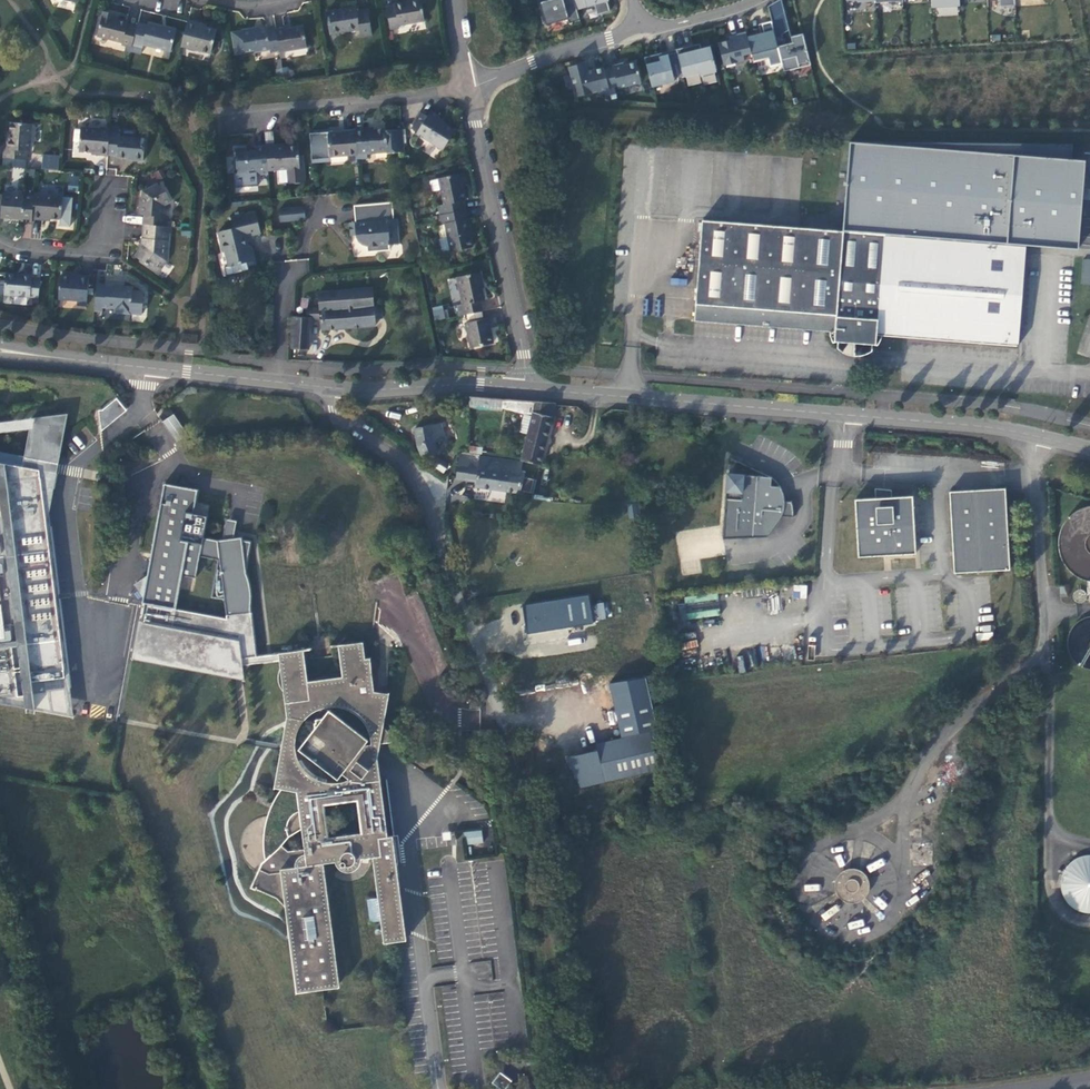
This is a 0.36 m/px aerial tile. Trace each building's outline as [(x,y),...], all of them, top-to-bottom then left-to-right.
[(386,6),(390,29),(399,28),(399,24),(424,20),(421,0),(411,0),(395,3),(395,4),(386,6)] [(575,0),(540,0),(546,22),(568,16),(569,20),(580,17),(577,6),(575,0)] [(577,6),(594,1),(597,12),(609,8),(607,0),(575,0),(577,6)] [(931,8),(959,7),(959,0),(931,0),(931,8)] [(356,6),(326,12),(330,33),(359,29),(361,36),(373,35),(368,9),(357,11),(356,6)] [(784,10),(771,19),(782,61),(783,69),(799,65),(798,61),(810,59),(802,31),(790,34),(792,40),(784,42),(781,31),(788,27),(784,10)] [(132,47),(137,26),(127,23),(128,22),(113,18),(114,16),(104,13),(98,36),(122,42),(122,44),(132,47)] [(188,19),(181,46),(211,54),(216,29),(198,25),(198,22),(188,19)] [(782,61),(771,19),(761,21),(764,30),(747,34),(751,51),(753,60),(767,57),(769,64),(782,61)] [(132,47),(131,51),(141,53),(143,44),(171,51),(176,30),(148,23),(148,25),(138,23),(137,26),(132,47)] [(284,27),(276,28),(280,50),(280,51),(307,46),(303,26),(285,29),(284,27)] [(235,53),(254,49),(255,52),(270,49),(271,51),(280,50),(276,28),(268,30),(267,27),(251,30),(251,28),(242,29),(242,31),(232,34),(235,53)] [(747,34),(746,29),(728,33),(729,38),(718,41),(723,63),(744,58),(743,53),(751,51),(747,34)] [(716,69),(709,44),(694,48),(692,42),(676,47),(677,49),(683,72),(683,74),(699,70),(699,73),(716,69)] [(683,72),(677,49),(659,54),(659,51),(644,54),(651,84),(674,79),(673,75),(683,72)] [(609,88),(608,85),(604,68),(603,65),(586,69),(584,60),(569,64),(576,94),(597,89),(598,92),(609,88)] [(641,80),(636,60),(623,63),(623,60),(612,63),(613,65),(604,68),(608,85),(617,83),(618,85),(641,80)] [(430,110),(427,115),(419,129),(416,133),(443,150),(456,130),(438,119),(440,116),(430,110)] [(419,129),(427,115),(421,111),(412,124),(419,129)] [(33,124),(11,122),(9,138),(8,138),(7,148),(4,147),(3,157),(26,160),(27,150),(30,151),(33,124)] [(99,154),(108,155),(108,154),(110,130),(110,128),(100,127),(100,129),(81,127),(79,150),(99,152),(99,154)] [(365,128),(355,129),(357,154),(358,159),(368,158),(367,153),(387,151),(388,153),(401,152),(399,129),(386,130),(387,129),(365,130),(365,128)] [(357,154),(355,129),(346,130),(346,131),(327,133),(329,157),(357,154)] [(110,130),(108,154),(117,155),(117,157),(133,158),(133,160),(144,160),(145,137),(120,136),(120,131),(110,130)] [(849,139),(842,229),(884,232),(1026,243),(1079,247),(1085,159),(1072,156),(1072,142),(849,139)] [(285,144),(266,146),(268,170),(288,168),(289,183),(293,182),(295,183),(298,183),(300,182),(301,181),(305,181),(303,155),(299,155),(298,145),(285,146),(285,144)] [(268,170),(266,146),(255,146),(255,150),(247,151),(247,147),(235,148),(237,173),(249,173),(249,170),(256,169),(256,174),(268,174),(268,170)] [(58,170),(60,156),(43,154),(41,169),(58,170)] [(439,215),(465,209),(464,201),(466,201),(462,184),(466,183),(464,172),(438,177),(443,203),(437,205),(439,215)] [(143,224),(169,227),(170,216),(166,217),(167,204),(172,201),(167,191),(164,192),(158,182),(143,189),(142,203),(139,203),(138,214),(144,215),(143,224)] [(23,221),(32,222),(33,219),(34,194),(24,193),(24,195),(2,194),(0,217),(23,219),(23,221)] [(34,194),(33,219),(42,220),(42,217),(61,219),(63,195),(34,193),(34,194)] [(370,252),(390,250),(390,244),(400,243),(398,219),(394,219),(393,202),(355,205),(356,222),(351,223),(352,234),(357,234),(357,237),(360,241),(364,244),(368,246),(370,246),(370,252)] [(280,209),(281,220),(306,218),(305,207),(280,209)] [(467,218),(465,209),(439,215),(441,223),(445,223),(451,251),(472,247),(469,233),(472,232),(469,218),(467,218)] [(249,265),(256,263),(253,247),(248,244),(246,236),(261,232),(256,211),(232,217),(235,227),(219,231),(224,251),(226,251),(230,266),(249,261),(249,265)] [(877,329),(884,232),(842,229),(816,228),(702,219),(695,318),(823,328),(835,329),(835,339),(876,342),(877,329)] [(167,257),(169,227),(143,224),(142,238),(143,238),(143,244),(135,256),(157,271),(167,257)] [(882,330),(881,333),(1018,344),(1025,254),(1026,243),(884,232),(877,329),(882,330)] [(1082,258),(1080,284),(1089,285),(1089,259),(1082,258)] [(33,274),(6,272),(4,295),(39,298),(41,278),(33,277),(33,274)] [(461,315),(483,311),(481,301),(485,300),(479,272),(457,277),(463,303),(459,305),(461,315)] [(79,277),(60,276),(58,298),(77,300),(77,304),(87,305),(90,276),(79,275),(79,277)] [(97,283),(95,311),(103,312),(104,308),(115,309),(114,313),(131,315),(131,313),(142,314),(143,304),(142,304),(142,292),(133,290),(133,286),(125,286),(119,285),(119,280),(106,279),(106,283),(97,283)] [(307,316),(293,316),(291,348),(309,349),(311,319),(320,318),(321,330),(377,326),(376,319),(383,318),(382,306),(375,306),(373,287),(318,292),(319,307),(306,308),(307,316)] [(431,308),(434,321),(445,318),(442,305),(431,308)] [(495,316),(465,322),(470,347),(493,343),(490,328),(497,327),(495,316)] [(105,427),(126,410),(115,397),(94,415),(105,427)] [(534,401),(506,399),(504,411),(521,413),(531,416),(534,401)] [(520,461),(540,465),(553,404),(534,401),(531,416),(521,413),(518,433),(528,434),(520,461)] [(0,420),(0,704),(71,718),(48,513),(66,413),(0,420)] [(174,413),(162,420),(175,443),(187,436),(174,413)] [(448,423),(417,429),(422,454),(444,450),(442,442),(447,441),(445,428),(449,427),(448,423)] [(465,485),(476,485),(476,491),(520,494),(523,475),(518,474),(520,461),(478,459),(477,471),(467,471),(465,485)] [(772,478),(727,474),(723,540),(767,538),(773,530),(779,522),(781,519),(782,517),(792,517),(792,518),(793,518),(793,517),(793,513),(793,508),(792,505),(791,501),(790,501),(791,502),(784,502),(784,497),(784,496),(783,493),(782,491),(780,487),(771,486),(772,478)] [(535,493),(536,479),(523,478),(523,492),(535,493)] [(173,485),(164,483),(161,502),(170,503),(173,485)] [(198,489),(173,485),(170,503),(161,502),(142,602),(146,603),(176,608),(182,575),(196,577),(200,555),(220,559),(222,573),(216,572),(212,596),(224,598),(226,615),(237,613),(251,612),(251,607),(249,607),(249,601),(249,595),(248,587),(247,582),(246,577),(244,573),(246,572),(251,541),(242,539),(242,537),(233,537),(232,542),(223,540),(223,539),(218,539),(204,537),(208,515),(194,512),(198,489)] [(951,573),(1009,569),(1004,488),(947,490),(950,566),(951,573)] [(913,553),(911,496),(852,498),(856,557),(913,553)] [(237,520),(227,518),(223,539),(223,540),(232,542),(233,537),(237,520)] [(793,584),(792,598),(807,599),(807,585),(793,584)] [(589,595),(523,605),(526,634),(594,624),(589,595)] [(767,598),(771,613),(782,610),(778,595),(767,598)] [(680,600),(680,618),(719,616),(718,598),(680,600)] [(595,604),(599,620),(607,618),(603,602),(595,604)] [(256,656),(251,612),(237,613),(226,615),(227,618),(176,608),(146,603),(143,621),(139,620),(132,658),(249,679),(246,658),(256,656)] [(682,651),(698,648),(697,640),(681,643),(682,651)] [(386,693),(376,692),(370,659),(366,660),(364,644),(343,646),(346,683),(306,686),(301,651),(280,654),(281,668),(279,678),(285,690),(288,717),(290,720),(282,770),(288,784),(277,799),(274,807),(270,817),(269,827),(268,840),(272,856),(263,864),(255,887),(281,896),(287,906),(298,991),(323,988),(339,987),(324,865),(337,863),(338,865),(341,870),(345,872),(350,872),(354,871),(358,869),(361,865),(362,860),(374,858),(379,899),(382,921),(385,944),(408,941),(405,923),(403,923),(396,874),(393,874),(380,778),(356,759),(377,751),(377,744),(391,743),(395,743),(389,730),(381,723),(388,694),(386,693)] [(332,660),(305,662),(307,680),(340,678),(337,648),(331,649),(332,660)] [(666,771),(645,677),(609,683),(621,739),(596,743),(598,751),(566,758),(573,790),(666,771)] [(380,778),(377,751),(356,759),(380,778)] [(861,875),(854,872),(847,872),(841,877),(838,884),(839,891),(843,897),(850,900),(857,899),(863,895),(866,888),(865,881),(861,875)] [(878,896),(873,902),(882,909),(887,904),(878,896)] [(382,921),(379,899),(369,900),(372,923),(382,921)] [(849,929),(864,925),(862,919),(848,923),(849,929)] [(473,962),(475,981),(493,979),(491,960),(473,962)] [(518,1057),(503,1059),(504,1066),(519,1064),(518,1057)] [(498,1077),(511,1086),(514,1082),(502,1073),(498,1077)] [(511,1086),(498,1077),(493,1084),(500,1088),(509,1088),(511,1086)]
